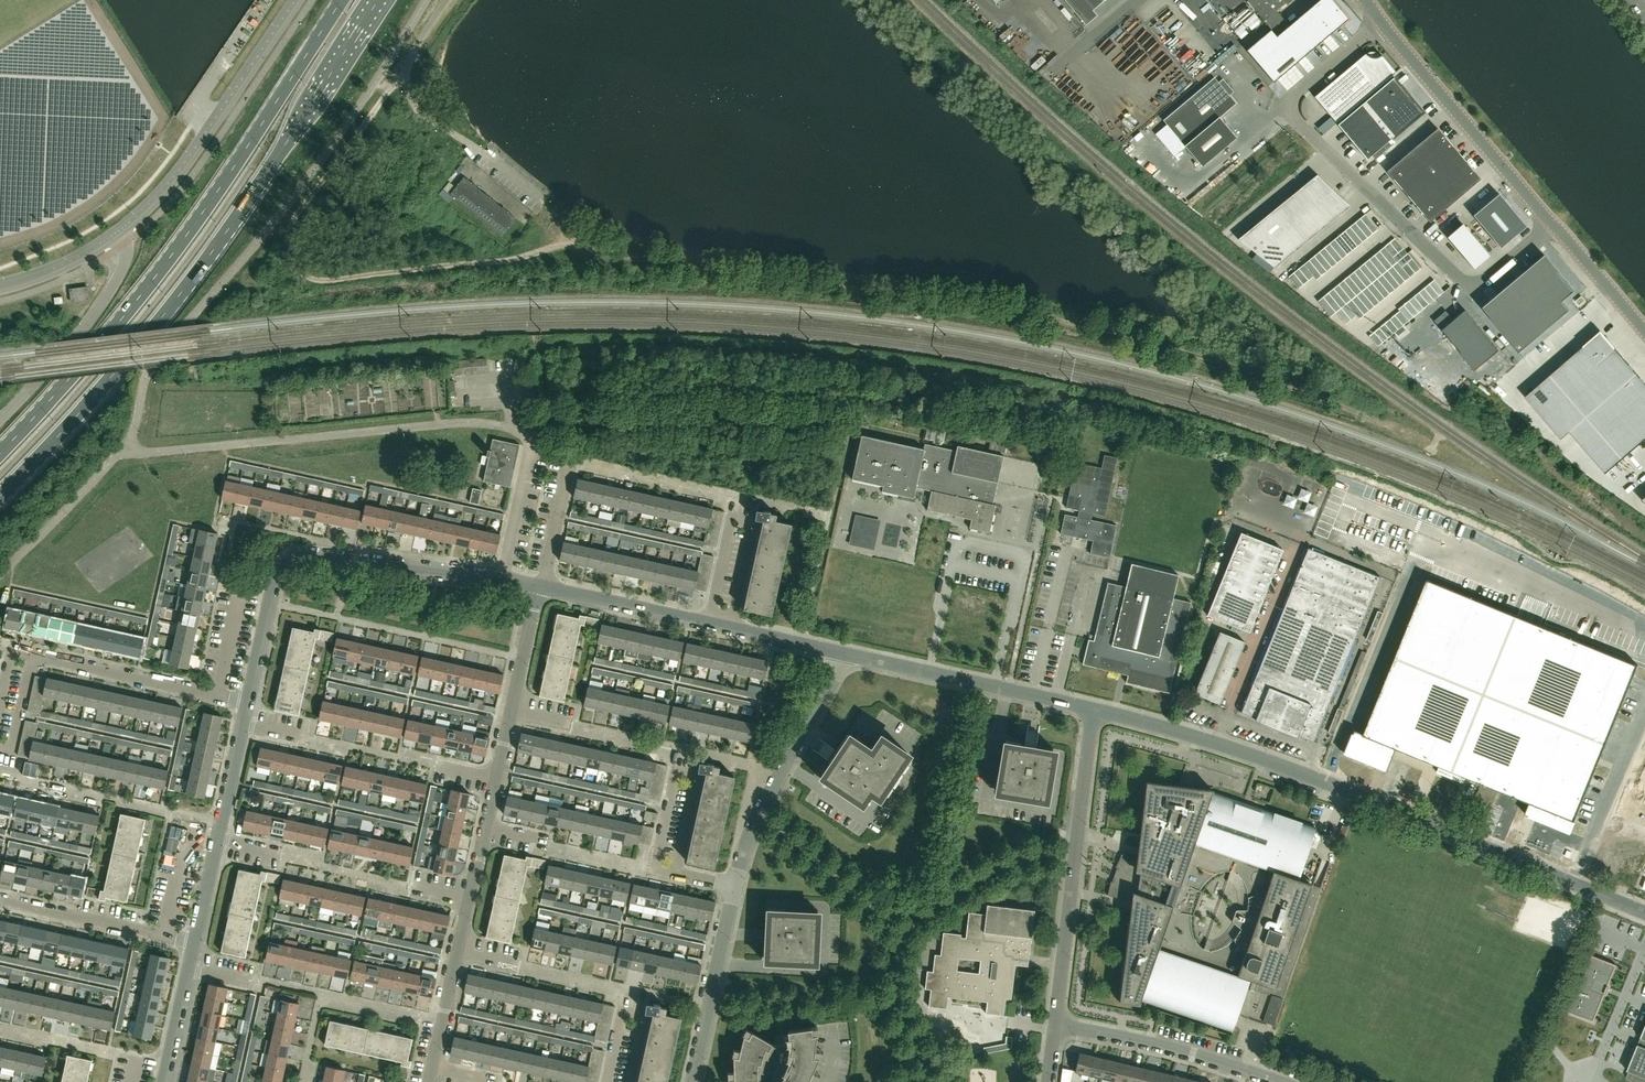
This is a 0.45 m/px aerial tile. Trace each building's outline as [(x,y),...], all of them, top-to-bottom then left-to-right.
[(1104,0),(1065,0),(1086,25),(1097,15),(1093,10),(1104,0)] [(1241,0),(1207,0),(1221,16),(1241,0)] [(1277,36),(1289,25),(1277,11),(1289,0),(1248,0),(1247,1),(1271,29),(1277,36)] [(1335,2),(1332,0),(1319,0),(1291,24),(1289,25),(1277,36),(1298,61),(1348,18),(1335,2)] [(1219,39),(1223,35),(1215,26),(1211,30),(1219,39)] [(1277,36),(1271,29),(1246,50),(1273,82),(1298,61),(1277,36)] [(1182,51),(1187,57),(1204,44),(1200,38),(1182,51)] [(1381,55),(1377,57),(1373,57),(1369,56),(1366,53),(1365,54),(1315,97),(1336,122),(1396,72),(1381,55),(1382,55),(1381,54),(1381,55)] [(1041,69),(1050,62),(1046,57),(1037,64),(1041,69)] [(1163,120),(1202,166),(1236,137),(1219,117),(1236,103),(1214,77),(1163,120)] [(1394,77),(1364,102),(1371,111),(1378,119),(1393,137),(1422,112),(1423,112),(1422,112),(1408,95),(1404,90),(1394,78),(1394,77)] [(1345,133),(1371,111),(1364,102),(1338,124),(1345,133)] [(1352,141),(1378,119),(1371,111),(1345,133),(1352,141)] [(1322,132),(1334,122),(1330,118),(1318,128),(1322,132)] [(1393,137),(1378,119),(1352,141),(1367,159),(1392,137),(1393,138),(1393,137)] [(1437,128),(1386,171),(1430,222),(1480,179),(1437,128)] [(1317,174),(1238,239),(1257,254),(1274,267),(1350,206),(1317,174)] [(502,235),(516,218),(465,177),(451,194),(502,235)] [(1500,248),(1526,226),(1498,193),(1472,215),(1500,248)] [(1365,214),(1288,277),(1298,289),(1313,276),(1316,279),(1378,229),(1365,214)] [(1489,255),(1462,224),(1447,237),(1474,268),(1489,255)] [(1394,238),(1318,301),(1330,316),(1336,312),(1407,253),(1394,238)] [(1407,253),(1336,312),(1345,324),(1356,315),(1358,319),(1420,268),(1407,253)] [(1270,273),(1274,267),(1257,254),(1252,259),(1270,273)] [(1543,254),(1481,307),(1519,352),(1570,310),(1562,301),(1574,291),(1543,254)] [(1399,311),(1369,336),(1377,346),(1444,291),(1434,279),(1398,309),(1399,311)] [(71,290),(72,295),(72,301),(88,299),(87,287),(71,290)] [(1579,306),(1585,301),(1582,297),(1576,302),(1579,306)] [(1441,329),(1475,370),(1499,350),(1465,309),(1453,319),(1445,310),(1433,320),(1441,329)] [(1598,363),(1615,348),(1601,331),(1584,346),(1598,363)] [(1576,353),(1590,370),(1598,363),(1584,346),(1576,353)] [(1598,363),(1590,370),(1582,377),(1574,384),(1565,391),(1572,400),(1580,408),(1587,417),(1637,373),(1615,348),(1598,363)] [(1567,360),(1582,377),(1590,370),(1576,353),(1567,360)] [(1582,377),(1567,360),(1559,367),(1574,384),(1582,377)] [(1559,367),(1551,375),(1565,391),(1574,384),(1559,367)] [(1625,427),(1634,420),(1642,413),(1644,410),(1644,383),(1637,373),(1587,417),(1594,425),(1601,433),(1608,442),(1617,434),(1625,427)] [(1551,375),(1542,382),(1557,399),(1565,391),(1551,375)] [(1540,413),(1557,399),(1542,382),(1525,397),(1540,413)] [(1572,400),(1565,391),(1557,399),(1540,413),(1547,422),(1572,400)] [(1572,400),(1547,422),(1554,430),(1580,408),(1572,400)] [(1562,439),(1570,432),(1570,431),(1587,417),(1580,408),(1554,430),(1562,439)] [(859,420),(864,421),(868,422),(870,415),(861,413),(859,420)] [(1644,433),(1644,416),(1642,413),(1634,420),(1644,433)] [(1577,440),(1594,425),(1587,417),(1570,431),(1570,432),(1577,440)] [(1634,420),(1625,427),(1640,444),(1644,440),(1644,433),(1634,420)] [(925,438),(943,442),(946,429),(928,425),(925,438)] [(1577,440),(1584,448),(1601,433),(1594,425),(1577,440)] [(1632,451),(1640,444),(1625,427),(1617,434),(1632,451)] [(1601,433),(1584,448),(1591,456),(1608,442),(1601,433)] [(1608,442),(1623,459),(1632,451),(1617,434),(1608,442)] [(882,491),(898,494),(914,498),(916,487),(931,491),(927,510),(971,519),(969,528),(989,532),(996,504),(995,504),(993,504),(1004,455),(957,445),(956,450),(925,444),(923,449),(861,435),(852,479),(883,485),(882,491)] [(1004,452),(1006,442),(991,439),(989,449),(1004,452)] [(490,483),(510,488),(520,446),(493,440),(491,450),(488,449),(486,457),(489,457),(483,482),(490,483)] [(1623,459),(1608,442),(1591,456),(1606,473),(1623,459)] [(1065,514),(1060,533),(1093,540),(1090,553),(1110,557),(1116,525),(1091,519),(1092,513),(1105,516),(1117,457),(1104,455),(1101,468),(1082,463),(1078,483),(1071,482),(1066,507),(1079,510),(1077,517),(1065,514)] [(242,469),(243,464),(230,461),(229,466),(242,469)] [(257,467),(243,464),(242,469),(256,473),(257,467)] [(270,475),(271,470),(257,467),(256,473),(270,475)] [(284,473),(271,470),(270,475),(283,478),(284,473)] [(296,481),(298,476),(284,473),(283,478),(296,481)] [(311,479),(298,476),(296,481),(310,484),(311,479)] [(323,487),(324,482),(311,479),(310,484),(323,487)] [(592,482),(578,479),(574,497),(588,500),(592,482)] [(235,502),(239,483),(226,480),(222,499),(235,502)] [(338,485),(324,482),(323,487),(336,490),(338,485)] [(601,503),(605,485),(592,482),(588,500),(601,503)] [(235,502),(249,505),(253,486),(239,483),(235,502)] [(370,484),(369,490),(383,493),(384,487),(370,484)] [(452,484),(449,498),(457,499),(460,485),(452,484)] [(350,493),(351,488),(338,485),(336,490),(350,493)] [(613,510),(614,506),(618,487),(605,485),(601,503),(600,507),(613,510)] [(266,489),(253,486),(249,505),(262,508),(266,489)] [(384,487),(383,493),(389,494),(396,496),(397,490),(384,487)] [(632,490),(618,487),(614,506),(628,509),(632,490)] [(365,491),(351,488),(350,493),(363,496),(365,491)] [(473,488),(470,502),(478,504),(482,490),(473,488)] [(266,489),(262,508),(276,511),(280,492),(266,489)] [(404,498),(409,499),(410,493),(397,490),(396,496),(404,498)] [(641,512),(645,493),(632,490),(628,509),(641,512)] [(280,492),(276,511),(289,514),(293,495),(280,492)] [(419,495),(410,493),(409,499),(422,502),(424,496),(419,495)] [(654,515),(659,496),(645,493),(641,512),(654,515)] [(302,517),(306,498),(293,495),(289,514),(302,517)] [(436,505),(437,499),(424,496),(422,502),(436,505)] [(654,515),(668,518),(672,499),(659,496),(654,515)] [(306,498),(302,517),(316,520),(320,501),(306,498)] [(437,499),(436,505),(449,508),(450,502),(446,501),(437,499)] [(680,524),(685,502),(672,499),(668,518),(667,521),(680,524)] [(316,520),(329,523),(333,504),(320,501),(316,520)] [(429,538),(433,519),(426,518),(429,504),(422,502),(419,516),(415,535),(429,538)] [(449,508),(462,510),(464,505),(450,502),(449,508)] [(694,524),(699,505),(685,502),(680,524),(680,526),(693,529),(694,524)] [(342,526),(346,507),(333,504),(329,523),(342,526)] [(375,526),(379,507),(366,504),(362,523),(375,526)] [(462,510),(476,513),(477,508),(464,505),(462,510)] [(694,524),(708,527),(709,521),(711,515),(712,509),(712,508),(699,505),(694,524)] [(356,529),(360,510),(346,507),(342,526),(356,529)] [(379,507),(375,526),(389,529),(393,510),(379,507)] [(476,513),(489,516),(490,511),(477,508),(476,513)] [(711,515),(722,518),(724,512),(712,509),(711,515)] [(393,510),(389,529),(402,532),(406,513),(393,510)] [(505,514),(490,511),(489,516),(503,520),(505,514)] [(772,615),(791,524),(775,521),(777,515),(770,513),(770,512),(758,511),(756,520),(765,521),(764,527),(746,608),(744,607),(743,609),(772,615)] [(569,518),(582,521),(584,515),(571,512),(569,518)] [(406,513),(402,532),(415,535),(419,516),(406,513)] [(617,514),(616,521),(624,523),(626,516),(617,514)] [(596,524),(597,518),(584,515),(582,521),(596,524)] [(722,518),(711,515),(709,521),(721,523),(722,518)] [(611,521),(597,518),(596,524),(609,527),(611,521)] [(429,538),(442,541),(446,522),(433,519),(429,538)] [(611,521),(609,527),(623,530),(624,524),(611,521)] [(708,527),(720,529),(721,523),(709,521),(708,527)] [(446,522),(442,541),(455,544),(459,525),(446,522)] [(580,531),(582,525),(569,522),(567,528),(568,528),(580,531)] [(171,537),(176,539),(179,525),(174,524),(173,528),(171,537)] [(637,527),(624,524),(623,530),(636,533),(637,527)] [(455,544),(468,547),(472,528),(459,525),(455,544)] [(594,534),(595,528),(582,525),(580,531),(594,534)] [(650,536),(651,530),(637,527),(636,533),(650,536)] [(720,529),(708,527),(707,533),(718,535),(720,529)] [(486,531),(472,528),(468,547),(482,550),(486,531)] [(607,537),(608,531),(595,528),(594,534),(607,537)] [(196,543),(215,547),(218,534),(199,530),(196,543)] [(664,533),(651,530),(650,536),(663,539),(664,533)] [(482,550),(496,553),(500,534),(486,531),(482,550)] [(621,540),(622,534),(608,531),(607,537),(621,540)] [(1249,632),(1283,550),(1241,532),(1207,615),(1249,632)] [(677,542),(678,536),(664,533),(663,539),(677,542)] [(707,533),(705,539),(717,541),(718,535),(707,533)] [(634,543),(635,537),(622,534),(621,540),(634,543)] [(691,539),(678,536),(677,542),(690,545),(691,539)] [(176,539),(171,537),(169,542),(168,551),(173,552),(176,539)] [(648,545),(649,540),(635,537),(634,543),(648,545)] [(705,542),(691,539),(690,545),(703,548),(704,545),(705,542)] [(717,541),(705,539),(705,542),(704,545),(716,547),(717,541)] [(661,548),(662,543),(649,540),(648,545),(661,548)] [(578,544),(564,541),(560,560),(574,563),(578,544)] [(215,547),(196,543),(193,556),(212,561),(215,547)] [(675,551),(676,546),(662,543),(661,548),(675,551)] [(578,544),(574,563),(587,566),(591,547),(578,544)] [(688,554),(689,549),(676,546),(675,551),(688,554)] [(587,566),(600,569),(604,550),(591,547),(587,566)] [(1313,742),(1318,732),(1349,655),(1380,577),(1348,564),(1307,547),(1240,712),(1313,742)] [(702,552),(689,549),(688,554),(701,557),(702,553),(702,552)] [(604,550),(600,569),(614,572),(618,553),(604,550)] [(170,565),(173,552),(168,551),(166,556),(165,564),(170,565)] [(627,575),(631,556),(618,553),(614,572),(627,575)] [(701,559),(713,562),(714,556),(702,553),(701,557),(701,559)] [(190,570),(209,574),(212,561),(193,556),(190,570)] [(627,575),(640,578),(644,559),(631,556),(627,575)] [(658,562),(644,559),(640,578),(654,581),(658,562)] [(699,565),(711,568),(713,562),(701,559),(699,565)] [(658,562),(654,581),(667,584),(671,565),(658,562)] [(162,577),(167,579),(170,565),(165,564),(164,569),(162,577)] [(1169,693),(1191,603),(1173,598),(1178,575),(1131,564),(1125,587),(1108,582),(1093,640),(1088,639),(1082,665),(1127,675),(1126,683),(1169,693)] [(685,568),(671,565),(667,584),(680,587),(685,568)] [(699,565),(698,571),(710,574),(711,568),(699,565)] [(697,577),(698,571),(685,568),(680,587),(694,590),(694,589),(696,583),(697,577)] [(190,570),(187,583),(206,587),(209,574),(190,570)] [(709,580),(710,574),(698,571),(697,577),(709,580)] [(167,579),(162,577),(161,582),(159,591),(164,592),(167,579)] [(709,580),(697,577),(696,583),(707,586),(709,580)] [(1504,649),(1518,616),(1428,579),(1364,734),(1356,730),(1353,730),(1344,753),(1346,754),(1388,771),(1397,748),(1440,766),(1437,772),(1451,778),(1485,695),(1504,649)] [(187,583),(185,596),(203,601),(206,587),(187,583)] [(696,583),(694,589),(706,592),(706,591),(707,586),(696,583)] [(26,597),(27,591),(14,588),(12,594),(26,597)] [(39,600),(41,594),(27,591),(26,597),(39,600)] [(164,592),(159,591),(156,604),(161,605),(164,592)] [(53,603),(54,597),(41,594),(39,600),(53,603)] [(203,601),(185,596),(179,595),(176,608),(182,610),(200,614),(203,601)] [(66,606),(68,600),(54,597),(53,603),(66,606)] [(80,609),(81,603),(68,600),(66,606),(80,609)] [(93,612),(94,606),(81,603),(80,609),(93,612)] [(158,619),(161,605),(156,604),(155,607),(153,617),(158,619)] [(107,615),(108,609),(94,606),(93,612),(107,615)] [(6,628),(18,630),(23,611),(10,609),(5,627),(6,628)] [(120,618),(121,612),(108,609),(107,615),(120,618)] [(179,623),(198,627),(200,614),(182,610),(179,623)] [(1366,638),(1371,641),(1383,612),(1377,610),(1366,638)] [(36,614),(23,611),(18,630),(32,633),(36,614)] [(134,621),(135,615),(121,612),(120,618),(134,621)] [(555,638),(552,637),(550,647),(553,648),(552,654),(549,653),(547,663),(549,664),(548,670),(545,670),(543,680),(546,680),(544,687),(542,686),(540,696),(564,701),(565,697),(562,696),(565,684),(567,685),(568,680),(566,680),(569,668),(571,669),(572,664),(570,663),(572,652),(575,652),(576,648),(573,647),(576,635),(578,636),(579,631),(577,631),(580,618),(558,613),(557,614),(560,615),(559,621),(556,621),(554,631),(557,631),(555,638)] [(32,633),(45,636),(50,617),(36,614),(32,633)] [(146,624),(148,618),(135,615),(134,621),(146,624)] [(599,620),(599,619),(588,616),(585,616),(583,625),(586,625),(597,628),(599,620)] [(1504,649),(1485,695),(1529,712),(1561,633),(1540,625),(1518,616),(1504,649)] [(63,620),(50,617),(45,636),(59,639),(63,620)] [(150,631),(155,632),(158,619),(153,617),(152,622),(150,631)] [(77,623),(63,620),(59,639),(72,642),(77,623)] [(86,645),(90,626),(77,623),(72,642),(86,645)] [(176,636),(195,641),(198,627),(179,623),(176,636)] [(602,624),(598,643),(612,646),(616,627),(602,624)] [(99,648),(103,629),(90,626),(86,645),(99,648)] [(275,710),(299,715),(300,710),(298,710),(300,698),(302,699),(303,694),(301,694),(304,682),(306,682),(307,678),(305,677),(307,666),(310,666),(311,661),(308,661),(311,649),(313,650),(314,645),(312,645),(315,632),(314,632),(293,627),(293,628),(295,629),(294,635),(291,635),(289,644),(292,645),(290,651),(288,651),(285,661),(288,661),(287,668),(284,667),(282,677),(285,678),(283,684),(280,684),(278,693),(281,694),(280,700),(277,700),(275,710)] [(612,646),(625,649),(629,630),(616,627),(612,646)] [(99,648),(113,651),(117,632),(103,629),(99,648)] [(320,630),(318,638),(332,641),(334,633),(320,630)] [(638,652),(643,633),(629,630),(625,649),(638,652)] [(149,636),(147,644),(152,646),(155,632),(150,631),(149,636)] [(130,635),(117,632),(113,651),(126,654),(130,635)] [(1220,704),(1245,642),(1220,632),(1194,693),(1220,704)] [(638,652),(652,654),(656,636),(643,633),(638,652)] [(1573,730),(1587,696),(1596,674),(1605,651),(1561,633),(1529,712),(1573,730)] [(144,638),(130,635),(126,654),(140,657),(144,638)] [(173,650),(192,654),(195,641),(176,636),(173,650)] [(652,654),(665,657),(669,639),(656,636),(652,654)] [(351,640),(337,637),(333,656),(347,659),(351,640)] [(679,660),(683,642),(669,639),(665,657),(679,660)] [(351,640),(347,659),(360,662),(364,643),(351,640)] [(364,643),(360,662),(374,665),(378,646),(364,643)] [(697,664),(701,646),(687,643),(683,661),(697,664)] [(152,649),(152,646),(147,644),(144,658),(149,659),(152,649)] [(387,668),(391,649),(378,646),(374,665),(387,668)] [(714,649),(701,646),(697,664),(710,667),(714,649)] [(400,671),(404,652),(391,649),(387,668),(400,671)] [(714,649),(710,667),(724,670),(728,651),(714,649)] [(173,650),(170,664),(189,668),(192,654),(173,650)] [(737,673),(741,654),(728,651),(724,670),(737,673)] [(1638,665),(1605,651),(1596,674),(1629,687),(1638,665)] [(404,652),(400,671),(414,674),(418,655),(404,652)] [(741,654),(737,673),(750,676),(754,657),(741,654)] [(422,656),(418,675),(432,678),(436,659),(422,656)] [(608,660),(595,657),(594,663),(607,666),(608,660)] [(754,657),(750,676),(764,679),(768,660),(754,657)] [(436,659),(432,678),(445,681),(449,662),(436,659)] [(608,660),(607,666),(621,669),(622,663),(608,660)] [(449,662),(445,681),(459,684),(463,665),(449,662)] [(622,663),(621,669),(634,672),(635,666),(622,663)] [(459,684),(472,687),(476,668),(463,665),(459,684)] [(635,666),(634,672),(647,675),(649,669),(635,666)] [(476,668),(472,687),(485,690),(490,671),(476,668)] [(605,676),(606,670),(593,668),(592,673),(605,676)] [(649,669),(647,675),(661,678),(662,672),(649,669)] [(606,670),(605,676),(618,679),(619,673),(606,670)] [(330,671),(329,676),(342,679),(344,674),(330,671)] [(499,693),(503,674),(490,671),(485,690),(499,693)] [(662,672),(661,678),(674,681),(675,675),(662,672)] [(618,679),(632,682),(633,676),(619,673),(618,679)] [(344,674),(342,679),(356,682),(357,677),(349,675),(344,674)] [(1629,687),(1596,674),(1587,696),(1620,709),(1629,687)] [(46,684),(48,678),(36,676),(35,682),(46,684)] [(646,679),(633,676),(632,682),(645,685),(646,679)] [(692,685),(693,679),(680,676),(679,682),(692,685)] [(44,696),(57,699),(62,680),(48,677),(48,678),(46,684),(45,690),(44,696)] [(356,682),(369,685),(370,680),(361,678),(357,677),(356,682)] [(645,685),(659,688),(660,682),(646,679),(645,685)] [(706,688),(707,682),(693,679),(692,685),(706,688)] [(62,680),(57,699),(71,702),(75,683),(62,680)] [(328,680),(327,686),(340,689),(342,684),(328,680)] [(383,688),(384,683),(370,680),(369,685),(383,688)] [(46,684),(35,682),(33,688),(45,690),(46,684)] [(673,685),(660,682),(659,688),(672,691),(673,685)] [(707,682),(706,688),(719,691),(720,685),(707,682)] [(84,705),(88,686),(75,683),(71,702),(84,705)] [(396,691),(397,686),(384,683),(383,688),(396,691)] [(342,684),(340,689),(354,692),(355,686),(342,684)] [(733,694),(734,688),(720,685),(719,691),(733,694)] [(98,708),(102,689),(88,686),(84,705),(91,707),(98,708)] [(355,686),(354,692),(367,695),(368,689),(355,686)] [(410,694),(411,689),(397,686),(396,691),(410,694)] [(588,687),(584,706),(598,709),(602,690),(588,687)] [(678,687),(676,692),(690,695),(691,690),(678,687)] [(44,696),(45,690),(33,688),(32,693),(44,696)] [(746,697),(747,691),(734,688),(733,694),(746,697)] [(115,692),(102,689),(98,708),(111,711),(115,692)] [(380,698),(382,692),(368,689),(367,695),(380,698)] [(429,693),(415,690),(414,695),(428,698),(429,693)] [(611,711),(615,693),(602,690),(598,709),(611,711)] [(690,695),(703,698),(705,692),(691,690),(690,695)] [(759,700),(761,694),(747,691),(746,697),(759,700)] [(124,714),(129,695),(115,692),(111,711),(124,714)] [(382,692),(380,698),(394,701),(395,695),(382,692)] [(703,698),(717,701),(718,695),(705,692),(703,698)] [(42,702),(44,696),(32,693),(31,699),(42,702)] [(441,701),(442,696),(429,693),(428,698),(441,701)] [(611,711),(624,714),(629,696),(615,693),(611,711)] [(129,695),(124,714),(138,717),(142,698),(129,695)] [(395,695),(394,701),(408,704),(409,698),(395,695)] [(718,695),(717,701),(730,704),(731,698),(718,695)] [(1466,776),(1497,789),(1529,712),(1485,695),(1451,778),(1464,783),(1466,776)] [(441,701),(454,704),(455,699),(442,696),(441,701)] [(642,699),(629,696),(624,714),(638,717),(642,699)] [(1606,744),(1620,709),(1587,696),(1573,730),(1606,744)] [(151,720),(155,701),(142,698),(138,717),(144,718),(151,720)] [(730,704),(744,707),(745,701),(731,698),(730,704)] [(31,699),(30,705),(41,708),(42,702),(31,699)] [(413,699),(412,705),(425,708),(427,702),(413,699)] [(469,701),(455,699),(454,704),(468,707),(469,701)] [(638,717),(651,720),(655,701),(642,699),(638,717)] [(323,700),(319,719),(333,722),(337,703),(323,700)] [(155,701),(151,720),(165,723),(169,704),(155,701)] [(469,701),(468,707),(481,710),(482,704),(469,701)] [(655,701),(651,720),(665,723),(669,704),(655,701)] [(744,707),(757,710),(758,704),(745,701),(744,707)] [(427,702),(425,708),(439,711),(440,705),(427,702)] [(337,703),(333,722),(346,725),(351,706),(337,703)] [(169,704),(165,723),(178,726),(182,707),(169,704)] [(495,713),(496,707),(482,704),(481,710),(495,713)] [(28,711),(40,714),(40,711),(41,708),(30,705),(28,711)] [(453,708),(440,705),(439,711),(452,714),(453,708)] [(669,724),(683,727),(687,708),(673,705),(669,724)] [(346,725),(360,728),(364,709),(351,706),(346,725)] [(186,708),(183,721),(189,723),(192,710),(186,708)] [(467,711),(453,708),(452,714),(465,717),(467,711)] [(696,730),(700,711),(687,708),(683,727),(696,730)] [(1333,734),(1343,710),(1337,708),(1327,732),(1333,734)] [(373,731),(377,712),(364,709),(360,728),(373,731)] [(54,714),(40,711),(40,714),(39,716),(53,719),(54,714)] [(467,711),(465,717),(479,720),(480,714),(467,711)] [(700,711),(696,730),(710,733),(714,714),(700,711)] [(220,730),(223,717),(204,712),(201,726),(220,730)] [(391,715),(377,712),(373,731),(386,734),(391,715)] [(1563,754),(1573,730),(1529,712),(1497,789),(1508,793),(1526,801),(1530,802),(1530,801),(1542,806),(1549,787),(1563,754)] [(66,722),(68,717),(54,714),(53,719),(66,722)] [(492,725),(494,717),(480,714),(479,720),(478,722),(492,725)] [(723,736),(727,717),(714,714),(710,733),(723,736)] [(386,734),(400,737),(404,718),(391,715),(386,734)] [(68,717),(66,722),(80,725),(81,720),(68,717)] [(727,717),(723,736),(736,739),(740,720),(727,717)] [(409,719),(404,738),(418,741),(422,722),(409,719)] [(37,726),(38,723),(26,720),(25,727),(36,730),(37,726)] [(37,726),(51,729),(52,723),(38,720),(38,723),(37,726)] [(81,720),(80,725),(93,728),(94,723),(81,720)] [(736,739),(750,742),(754,723),(740,720),(736,739)] [(183,721),(180,735),(185,736),(189,723),(183,721)] [(422,722),(418,741),(431,744),(436,725),(422,722)] [(65,726),(52,723),(51,729),(64,732),(65,726)] [(94,723),(93,728),(107,731),(108,726),(94,723)] [(436,725),(431,744),(445,747),(449,728),(436,725)] [(64,732),(78,735),(79,729),(65,726),(64,732)] [(120,734),(121,729),(108,726),(107,731),(120,734)] [(217,743),(220,730),(201,726),(198,739),(217,743)] [(36,730),(25,727),(23,733),(35,736),(36,730)] [(458,750),(462,731),(449,728),(445,747),(458,750)] [(92,732),(79,729),(78,735),(91,738),(92,732)] [(133,737),(135,732),(121,729),(120,734),(133,737)] [(1573,730),(1563,754),(1597,768),(1606,744),(1573,730)] [(471,753),(476,734),(462,731),(458,750),(471,753)] [(104,741),(106,735),(92,732),(91,738),(104,741)] [(148,734),(135,732),(133,737),(147,740),(148,734)] [(536,735),(522,732),(518,751),(532,754),(536,735)] [(34,741),(34,740),(35,736),(23,733),(22,739),(34,741)] [(148,734),(147,740),(160,743),(161,737),(148,734)] [(471,753),(485,756),(489,737),(476,734),(471,753)] [(106,735),(104,741),(118,743),(119,738),(106,735)] [(180,735),(177,748),(182,750),(190,751),(192,742),(184,741),(185,736),(180,735)] [(532,754),(545,757),(549,738),(536,735),(532,754)] [(907,753),(893,744),(881,736),(871,750),(851,736),(841,750),(840,749),(836,754),(822,775),(834,783),(833,784),(860,803),(868,791),(877,797),(907,753)] [(161,737),(160,743),(174,746),(175,740),(161,737)] [(119,738),(118,743),(131,746),(132,741),(119,738)] [(562,741),(549,738),(545,757),(558,760),(562,741)] [(22,739),(21,744),(33,747),(34,741),(22,739)] [(195,753),(214,757),(217,743),(198,739),(195,753)] [(33,747),(31,753),(30,758),(30,759),(44,762),(48,743),(34,740),(34,741),(33,747)] [(131,746),(144,749),(146,744),(132,741),(131,746)] [(562,741),(558,760),(572,763),(576,744),(562,741)] [(48,743),(44,762),(58,765),(62,746),(48,743)] [(33,747),(21,744),(20,750),(31,753),(33,747)] [(159,747),(146,744),(144,749),(158,752),(159,747)] [(585,766),(589,747),(576,744),(572,763),(585,766)] [(998,793),(1007,794),(1035,799),(1035,797),(1046,799),(1052,765),(1050,764),(1052,750),(1029,747),(1018,745),(1018,747),(1004,745),(999,775),(1001,776),(998,793)] [(71,768),(75,749),(62,746),(58,765),(71,768)] [(158,752),(171,755),(173,750),(159,747),(158,752)] [(261,747),(257,766),(271,769),(275,750),(261,747)] [(589,747),(585,766),(598,769),(602,750),(589,747)] [(88,752),(75,749),(71,768),(84,771),(88,752)] [(20,750),(18,756),(30,758),(31,753),(20,750)] [(271,769),(284,772),(288,753),(275,750),(271,769)] [(598,769),(612,772),(616,753),(602,750),(598,769)] [(98,774),(102,755),(88,752),(84,771),(98,774)] [(211,770),(214,757),(195,753),(192,766),(211,770)] [(302,756),(288,753),(284,772),(297,775),(302,756)] [(616,753),(612,772),(625,775),(629,756),(616,753)] [(1583,801),(1597,768),(1563,754),(1549,787),(1583,801)] [(111,777),(115,758),(102,755),(98,774),(111,777)] [(297,775),(311,778),(315,759),(302,756),(297,775)] [(638,778),(642,759),(629,756),(625,775),(638,778)] [(124,780),(129,761),(115,758),(111,777),(124,780)] [(324,781),(328,762),(315,759),(311,778),(324,781)] [(652,781),(653,775),(655,769),(656,763),(656,762),(642,759),(638,778),(652,781)] [(124,780),(138,783),(142,764),(129,761),(124,780)] [(328,762),(324,781),(338,784),(342,765),(328,762)] [(689,860),(687,860),(686,861),(714,867),(734,776),(718,773),(720,767),(713,765),(713,764),(701,762),(699,772),(708,773),(707,779),(689,860)] [(655,769),(666,771),(668,766),(656,763),(655,769)] [(142,764),(138,783),(151,786),(155,767),(142,764)] [(189,780),(208,784),(211,770),(192,766),(189,780)] [(360,769),(346,766),(342,785),(356,788),(360,769)] [(513,772),(527,775),(528,769),(515,766),(513,772)] [(164,789),(168,770),(155,767),(151,786),(164,789)] [(369,791),(373,772),(360,769),(356,788),(369,791)] [(540,778),(542,772),(528,769),(527,775),(540,778)] [(666,771),(655,769),(653,775),(665,777),(666,771)] [(383,794),(387,775),(373,772),(369,791),(383,794)] [(555,775),(542,772),(540,778),(554,781),(555,775)] [(400,778),(387,775),(383,794),(396,796),(400,778)] [(555,775),(554,781),(567,784),(568,778),(555,775)] [(652,781),(664,783),(665,777),(653,775),(652,781)] [(512,777),(511,782),(525,785),(526,780),(512,777)] [(396,796),(409,799),(413,781),(400,778),(396,796)] [(582,781),(568,778),(567,784),(581,787),(582,781)] [(186,793),(205,797),(208,784),(189,780),(186,793)] [(254,780),(253,786),(266,789),(267,783),(254,780)] [(526,780),(525,785),(538,788),(539,783),(526,780)] [(427,784),(413,781),(409,799),(423,802),(427,784)] [(582,781),(581,787),(594,790),(595,784),(582,781)] [(652,781),(651,787),(662,789),(664,783),(652,781)] [(1310,883),(1297,879),(1313,830),(1315,831),(1316,827),(1212,791),(1212,789),(1146,781),(1136,861),(1122,854),(1115,867),(1117,868),(1112,881),(1111,881),(1107,895),(1131,901),(1131,906),(1119,1001),(1139,1003),(1140,1000),(1232,1032),(1233,1027),(1232,1027),(1248,979),(1253,980),(1250,988),(1272,996),(1263,1021),(1268,1023),(1274,1025),(1321,888),(1310,884),(1310,883)] [(267,783),(266,789),(280,792),(281,786),(267,783)] [(539,783),(538,788),(552,791),(553,786),(539,783)] [(609,787),(595,784),(594,790),(607,793),(609,787)] [(437,786),(431,785),(428,799),(434,800),(437,786)] [(280,792),(293,795),(294,789),(281,786),(280,792)] [(553,786),(552,791),(565,794),(566,788),(553,786)] [(609,787),(607,793),(621,795),(622,790),(609,787)] [(649,793),(661,795),(662,789),(651,787),(650,788),(649,793)] [(1549,787),(1542,806),(1575,820),(1583,801),(1549,787)] [(566,788),(565,794),(578,797),(580,791),(566,788)] [(308,792),(294,789),(293,795),(306,798),(308,792)] [(448,803),(467,807),(470,794),(451,789),(451,790),(448,803)] [(250,795),(264,798),(265,793),(252,790),(250,795)] [(621,795),(634,798),(635,793),(622,790),(621,795)] [(580,791),(578,797),(592,800),(593,794),(580,791)] [(308,792),(306,798),(320,801),(321,795),(308,792)] [(2,793),(0,801),(0,812),(11,814),(14,796),(2,793)] [(279,796),(265,793),(264,798),(278,801),(279,796)] [(639,794),(635,793),(634,798),(647,801),(648,798),(649,796),(639,794)] [(649,796),(648,798),(660,801),(660,800),(661,795),(649,793),(649,796)] [(593,794),(592,800),(605,802),(606,797),(593,794)] [(334,798),(321,795),(320,801),(333,804),(335,798),(334,798)] [(508,795),(504,814),(518,817),(522,798),(508,795)] [(292,799),(279,796),(278,801),(291,804),(292,799)] [(19,797),(15,815),(28,818),(32,800),(19,797)] [(606,797),(605,802),(619,805),(620,800),(606,797)] [(522,798),(518,817),(531,820),(535,801),(522,798)] [(305,802),(292,799),(291,804),(304,807),(305,802)] [(351,808),(353,802),(339,799),(338,804),(351,808)] [(431,813),(434,800),(428,799),(425,812),(431,813)] [(28,818),(42,821),(46,803),(32,800),(28,818)] [(620,800),(619,805),(632,808),(633,803),(620,800)] [(544,823),(548,804),(535,801),(531,820),(544,823)] [(1575,821),(1575,820),(1542,806),(1530,801),(1530,802),(1525,814),(1532,816),(1547,823),(1557,827),(1570,832),(1575,821)] [(318,810),(319,805),(305,802),(304,807),(318,810)] [(353,802),(351,808),(365,810),(366,805),(353,802)] [(59,806),(46,803),(42,821),(55,824),(59,806)] [(464,821),(467,807),(448,803),(445,817),(464,821)] [(646,806),(633,803),(632,808),(645,811),(646,810),(647,806),(646,806)] [(558,826),(562,807),(549,804),(548,804),(544,823),(558,826)] [(319,805),(318,810),(331,813),(332,808),(319,805)] [(378,813),(379,808),(366,805),(365,810),(378,813)] [(68,827),(72,809),(59,806),(55,824),(68,827)] [(558,826),(571,829),(575,810),(562,807),(558,826)] [(378,813),(391,816),(393,811),(379,808),(378,813)] [(68,827),(82,830),(86,812),(72,809),(68,827)] [(349,817),(350,812),(337,809),(335,814),(336,814),(349,817)] [(243,829),(257,832),(261,813),(247,810),(243,829)] [(588,813),(575,810),(571,829),(584,832),(588,813)] [(646,810),(645,811),(644,819),(656,822),(658,813),(646,810)] [(405,819),(406,814),(393,811),(391,816),(405,819)] [(611,838),(616,814),(603,811),(602,816),(598,835),(611,838)] [(100,815),(86,812),(82,830),(96,833),(100,815)] [(363,820),(364,815),(350,812),(349,817),(363,820)] [(422,826),(428,827),(431,813),(425,812),(422,826)] [(135,868),(132,867),(133,860),(136,861),(138,851),(136,851),(137,844),(140,845),(142,835),(139,834),(141,828),(143,828),(146,819),(121,813),(104,890),(102,890),(88,887),(86,896),(100,899),(105,900),(106,897),(125,901),(126,893),(129,894),(131,884),(128,883),(130,877),(133,877),(135,868)] [(274,816),(261,813),(257,832),(270,835),(274,816)] [(598,835),(602,816),(588,813),(584,832),(598,835)] [(624,841),(629,822),(630,816),(616,813),(616,814),(611,838),(624,841)] [(406,814),(405,819),(419,822),(420,817),(409,814),(406,814)] [(364,815),(363,820),(376,823),(377,818),(364,815)] [(437,829),(442,830),(461,834),(464,821),(445,817),(440,815),(437,829)] [(274,816),(270,835),(284,838),(288,819),(274,816)] [(390,821),(377,818),(376,823),(389,826),(390,821)] [(284,838),(297,841),(301,822),(288,819),(284,838)] [(403,829),(404,824),(390,821),(389,826),(403,829)] [(301,822),(297,841),(310,844),(314,825),(301,822)] [(638,842),(640,836),(641,831),(642,825),(629,822),(624,841),(638,844),(638,842)] [(404,824),(403,829),(416,832),(418,827),(404,824)] [(328,828),(314,825),(310,844),(324,847),(328,828)] [(653,833),(654,828),(642,825),(641,831),(653,833)] [(1342,825),(1337,839),(1343,840),(1347,827),(1342,825)] [(425,840),(428,827),(422,826),(419,839),(425,840)] [(342,851),(346,832),(332,829),(328,848),(342,851)] [(461,834),(442,830),(439,844),(458,848),(461,834)] [(10,836),(24,839),(26,834),(11,831),(10,836)] [(653,833),(641,831),(640,836),(651,839),(653,833)] [(355,854),(359,835),(346,832),(342,851),(355,854)] [(39,837),(26,834),(24,839),(38,842),(39,837)] [(369,856),(373,838),(359,835),(355,854),(369,856)] [(638,842),(650,845),(651,839),(640,836),(638,842)] [(38,842),(51,845),(52,840),(39,837),(38,842)] [(369,856),(382,859),(386,841),(373,838),(369,856)] [(419,839),(416,853),(422,854),(424,845),(425,840),(419,839)] [(22,849),(23,843),(9,840),(8,846),(22,849)] [(66,843),(52,840),(51,845),(65,848),(66,843)] [(382,859),(395,862),(399,844),(386,841),(382,859)] [(22,849),(36,852),(37,846),(23,843),(22,849)] [(66,843),(65,848),(78,851),(79,846),(66,843)] [(395,862),(409,865),(413,847),(399,844),(395,862)] [(458,848),(439,844),(436,857),(455,861),(458,848)] [(50,849),(37,846),(36,852),(49,855),(50,849)] [(91,854),(92,848),(79,846),(78,851),(91,854)] [(49,855),(62,858),(64,852),(50,849),(49,855)] [(64,852),(62,858),(76,861),(77,855),(64,852)] [(419,867),(422,854),(416,853),(413,866),(419,867)] [(524,872),(526,859),(504,854),(504,855),(507,856),(506,862),(503,862),(501,872),(503,872),(502,879),(499,878),(497,888),(500,889),(498,895),(496,894),(493,904),(496,905),(495,911),(492,911),(490,921),(493,921),(491,928),(488,927),(486,937),(511,942),(512,938),(509,937),(512,925),(514,926),(515,921),(513,921),(515,909),(518,910),(519,905),(516,904),(519,893),(521,893),(522,889),(520,888),(523,876),(525,877),(526,872),(524,872)] [(77,855),(76,861),(89,863),(90,858),(77,855)] [(433,871),(452,875),(455,861),(436,857),(433,871)] [(532,857),(530,866),(544,869),(546,861),(546,860),(543,859),(532,857)] [(28,885),(32,867),(33,862),(20,859),(19,864),(15,882),(28,885)] [(5,861),(1,879),(15,882),(19,864),(5,861)] [(545,883),(558,886),(563,868),(549,865),(545,883)] [(28,885),(41,888),(45,870),(32,867),(28,885)] [(563,868),(558,886),(572,889),(576,871),(563,868)] [(240,877),(238,876),(235,886),(238,887),(237,893),(234,893),(232,903),(235,903),(233,910),(230,909),(228,919),(231,920),(230,926),(227,925),(225,935),(227,936),(226,942),(223,942),(221,951),(246,957),(247,952),(244,952),(247,940),(249,941),(250,936),(248,936),(250,924),(252,924),(253,920),(251,919),(254,907),(256,908),(257,903),(255,903),(257,891),(260,892),(261,887),(258,886),(261,874),(239,869),(239,870),(242,871),(240,877)] [(59,873),(45,870),(41,888),(55,891),(59,873)] [(267,871),(265,880),(278,883),(280,875),(280,874),(267,872),(267,871)] [(589,873),(576,871),(572,889),(585,892),(589,873)] [(68,894),(72,876),(59,873),(55,891),(68,894)] [(599,895),(603,876),(589,873),(585,892),(599,895)] [(81,897),(85,879),(72,876),(68,894),(81,897)] [(603,876),(599,895),(612,898),(616,879),(603,876)] [(298,882),(284,879),(280,897),(294,900),(298,882)] [(616,879),(612,898),(626,901),(630,882),(616,879)] [(311,884),(298,882),(294,900),(307,903),(311,884)] [(634,883),(630,902),(644,905),(648,886),(634,883)] [(311,884),(307,903),(320,906),(324,887),(311,884)] [(661,889),(648,886),(644,905),(657,908),(661,889)] [(334,909),(338,890),(324,887),(320,906),(334,909)] [(657,908),(670,911),(674,892),(661,889),(657,908)] [(347,912),(351,893),(338,890),(334,909),(347,912)] [(688,895),(674,892),(670,911),(684,914),(688,895)] [(365,896),(351,893),(347,912),(361,915),(365,896)] [(688,895),(684,914),(697,917),(701,898),(688,895)] [(369,897),(365,916),(379,919),(383,900),(369,897)] [(541,904),(554,907),(555,901),(542,898),(541,904)] [(697,917),(711,920),(715,901),(701,898),(697,917)] [(392,922),(396,903),(383,900),(379,919),(392,922)] [(554,907),(567,910),(568,904),(555,901),(554,907)] [(405,925),(409,906),(396,903),(392,922),(405,925)] [(567,910),(581,913),(582,907),(568,904),(567,910)] [(966,938),(961,938),(961,935),(943,933),(941,956),(935,955),(933,972),(927,971),(925,989),(931,990),(929,1006),(946,1008),(947,997),(987,1002),(986,1013),(1003,1015),(1005,998),(1011,999),(1015,965),(1027,966),(1034,911),(987,905),(986,915),(969,913),(966,938)] [(409,906),(405,925),(419,928),(423,909),(409,906)] [(594,915),(595,910),(582,907),(581,913),(594,915)] [(540,908),(538,914),(552,917),(553,911),(540,908)] [(432,931),(436,912),(423,909),(419,928),(432,931)] [(594,915),(607,918),(609,913),(595,910),(594,915)] [(565,920),(566,914),(553,911),(552,917),(565,920)] [(783,911),(783,912),(783,914),(768,913),(767,944),(769,944),(768,961),(799,963),(799,961),(816,961),(818,927),(816,927),(816,913),(783,911)] [(289,921),(290,915),(276,912),(275,918),(289,921)] [(432,931),(446,934),(450,915),(436,912),(432,931)] [(622,916),(609,913),(607,918),(621,921),(622,916)] [(578,923),(580,917),(566,914),(565,920),(578,923)] [(302,924),(304,918),(290,915),(289,921),(302,924)] [(675,928),(667,926),(666,931),(679,934),(681,929),(680,929),(683,917),(677,916),(675,928)] [(592,926),(593,920),(580,917),(578,923),(592,926)] [(626,922),(639,925),(640,920),(627,917),(626,922)] [(316,927),(317,921),(304,918),(302,924),(316,927)] [(4,940),(8,921),(0,920),(0,939),(4,940)] [(605,929),(606,923),(593,920),(592,926),(605,929)] [(653,928),(654,923),(640,920),(639,925),(653,928)] [(4,940),(18,943),(22,924),(8,921),(4,940)] [(329,930),(330,924),(317,921),(316,927),(329,930)] [(273,928),(287,931),(288,925),(274,922),(273,928)] [(606,923),(605,929),(619,932),(620,926),(606,923)] [(654,923),(653,928),(666,931),(667,926),(654,923)] [(35,927),(22,924),(18,943),(31,946),(35,927)] [(329,930),(342,932),(344,927),(330,924),(329,930)] [(301,928),(288,925),(287,931),(300,934),(301,928)] [(49,930),(35,927),(31,946),(45,949),(49,930)] [(344,927),(342,932),(356,935),(357,930),(344,927)] [(545,949),(549,931),(535,927),(531,946),(545,949)] [(637,935),(638,930),(625,927),(624,932),(637,935)] [(301,928),(300,934),(314,936),(315,931),(301,928)] [(679,934),(693,937),(694,932),(681,929),(679,934)] [(62,933),(49,930),(45,949),(58,952),(62,933)] [(650,938),(652,933),(638,930),(637,935),(650,938)] [(315,931),(314,936),(327,939),(328,934),(315,931)] [(374,939),(375,934),(362,931),(360,936),(374,939)] [(562,933),(549,931),(545,949),(558,952),(562,933)] [(693,937),(706,940),(707,935),(694,932),(693,937)] [(58,952),(71,955),(76,936),(62,933),(58,952)] [(571,955),(575,936),(562,933),(558,952),(571,955)] [(664,941),(665,936),(652,933),(650,938),(664,941)] [(327,939),(340,942),(341,937),(328,934),(327,939)] [(375,934),(374,939),(387,942),(389,937),(375,934)] [(89,939),(76,936),(71,955),(85,958),(89,939)] [(585,958),(589,939),(575,936),(571,955),(585,958)] [(677,944),(678,939),(665,936),(664,941),(677,944)] [(341,937),(340,942),(354,945),(355,940),(341,937)] [(387,942),(401,945),(402,940),(389,937),(387,942)] [(89,939),(85,958),(98,961),(102,942),(89,939)] [(585,958),(598,961),(602,942),(589,939),(585,958)] [(690,947),(692,942),(678,939),(677,944),(690,947)] [(372,949),(373,943),(359,940),(358,946),(359,946),(372,949)] [(415,943),(402,940),(401,945),(414,948),(415,943)] [(116,945),(102,942),(98,961),(112,964),(116,945)] [(270,942),(266,960),(280,963),(284,945),(270,942)] [(612,964),(616,945),(602,942),(598,961),(612,964)] [(704,950),(705,945),(692,942),(690,947),(704,950)] [(373,943),(372,949),(385,952),(387,946),(373,943)] [(428,951),(429,945),(415,943),(414,948),(428,951)] [(116,945),(112,964),(125,967),(129,948),(116,945)] [(297,947),(284,945),(280,963),(293,966),(297,947)] [(429,945),(428,951),(441,954),(442,948),(429,945)] [(385,952),(399,955),(400,949),(387,946),(385,952)] [(620,946),(616,965),(630,968),(634,949),(620,946)] [(297,947),(293,966),(306,969),(310,950),(297,947)] [(413,952),(400,949),(399,955),(412,958),(413,952)] [(634,949),(630,968),(643,971),(647,952),(634,949)] [(138,951),(133,950),(130,964),(135,965),(138,951)] [(324,953),(310,950),(306,969),(320,972),(324,953)] [(412,958),(425,961),(427,955),(413,952),(412,958)] [(643,971),(656,974),(661,955),(647,952),(643,971)] [(333,975),(337,956),(324,953),(320,972),(333,975)] [(167,971),(169,958),(151,954),(148,967),(167,971)] [(1607,987),(1616,965),(1589,954),(1566,1010),(1594,1021),(1606,991),(1607,992),(1608,991),(1609,989),(1608,988),(1607,987)] [(1,955),(0,957),(0,960),(13,963),(14,958),(1,955)] [(674,958),(661,955),(656,974),(670,977),(674,958)] [(337,956),(333,975),(347,978),(351,959),(350,959),(337,956)] [(26,966),(27,961),(18,958),(14,958),(13,963),(26,966)] [(670,977),(683,980),(687,961),(674,958),(670,977)] [(355,960),(351,979),(365,982),(369,963),(355,960)] [(41,963),(27,961),(26,966),(40,969),(41,963)] [(687,961),(683,980),(697,983),(701,964),(687,961)] [(54,966),(41,963),(40,969),(53,972),(54,966)] [(369,963),(365,982),(378,985),(382,966),(369,963)] [(135,965),(130,964),(127,977),(132,978),(135,965)] [(67,975),(68,969),(54,966),(53,972),(67,975)] [(391,988),(395,969),(382,966),(378,985),(391,988)] [(25,970),(11,967),(10,972),(24,975),(25,970)] [(148,967),(145,980),(164,984),(167,971),(148,967)] [(81,972),(68,969),(67,975),(80,978),(81,972)] [(405,991),(409,972),(395,969),(391,988),(405,991)] [(37,978),(38,973),(25,970),(24,975),(37,978)] [(81,972),(80,978),(93,981),(95,975),(81,972)] [(405,991),(418,994),(422,975),(409,972),(405,991)] [(52,976),(38,973),(37,978),(50,981),(52,976)] [(482,976),(469,973),(465,992),(478,995),(482,976)] [(95,975),(93,981),(107,984),(108,978),(95,975)] [(422,975),(418,994),(432,997),(436,978),(422,975)] [(50,981),(64,984),(65,979),(52,976),(50,981)] [(492,998),(496,979),(482,976),(478,995),(492,998)] [(124,990),(129,992),(132,978),(127,977),(124,990)] [(120,987),(121,981),(108,978),(107,984),(120,987)] [(79,982),(65,979),(64,984),(77,987),(79,982)] [(505,1001),(509,982),(496,979),(492,998),(505,1001)] [(161,998),(164,984),(145,980),(142,993),(161,998)] [(79,982),(77,987),(91,990),(92,985),(79,982)] [(518,1004),(522,985),(509,982),(505,1001),(518,1004)] [(206,997),(225,1001),(228,988),(209,984),(206,997)] [(91,990),(104,993),(106,988),(92,985),(91,990)] [(536,988),(522,985),(518,1004),(532,1007),(536,988)] [(3,1006),(16,1009),(21,990),(7,987),(3,1006)] [(119,991),(106,988),(104,993),(118,996),(119,991)] [(532,1007),(545,1010),(549,991),(536,988),(532,1007)] [(34,993),(21,990),(16,1009),(30,1012),(34,993)] [(121,1004),(126,1005),(129,992),(124,990),(121,1004)] [(558,1013),(563,994),(549,991),(545,1010),(558,1013)] [(47,996),(34,993),(30,1012),(43,1015),(47,996)] [(142,993),(139,1007),(158,1011),(161,998),(142,993)] [(279,999),(280,1000),(278,1013),(296,1017),(299,1004),(292,1002),(293,995),(281,993),(279,999)] [(252,1009),(255,995),(250,994),(247,1007),(252,1009)] [(563,994),(558,1013),(572,1016),(576,997),(563,994)] [(47,996),(43,1015),(57,1018),(61,999),(47,996)] [(261,996),(258,1010),(263,1011),(266,998),(261,996)] [(225,1001),(206,997),(203,1011),(222,1015),(225,1001)] [(572,1016),(585,1019),(589,1000),(576,997),(572,1016)] [(70,1021),(74,1002),(61,999),(57,1018),(70,1021)] [(599,1022),(600,1016),(601,1010),(603,1004),(603,1003),(589,1000),(585,1019),(599,1022)] [(83,1024),(84,1024),(88,1005),(74,1002),(70,1021),(83,1024)] [(660,1005),(648,1003),(646,1013),(655,1014),(654,1020),(640,1081),(667,1081),(681,1018),(665,1014),(667,1008),(659,1006),(660,1005)] [(121,1004),(118,1017),(123,1018),(126,1005),(121,1004)] [(614,1006),(603,1004),(601,1010),(613,1012),(614,1006)] [(101,1008),(88,1005),(84,1024),(97,1027),(101,1008)] [(155,1024),(158,1011),(139,1007),(136,1020),(155,1024)] [(250,1022),(252,1009),(247,1007),(244,1020),(250,1022)] [(460,1012),(473,1015),(474,1010),(461,1007),(460,1012)] [(101,1008),(97,1027),(111,1030),(115,1011),(114,1011),(101,1008)] [(260,1025),(263,1011),(258,1010),(255,1023),(260,1025)] [(473,1015),(487,1018),(488,1013),(474,1010),(473,1015)] [(613,1012),(601,1010),(600,1016),(612,1018),(613,1012)] [(200,1024),(219,1028),(222,1015),(203,1011),(200,1024)] [(296,1017),(278,1013),(275,1026),(293,1031),(296,1017)] [(487,1018),(500,1021),(501,1016),(488,1013),(487,1018)] [(500,1021),(513,1024),(515,1019),(501,1016),(500,1021)] [(600,1016),(599,1022),(611,1024),(612,1018),(600,1016)] [(115,1030),(120,1032),(123,1018),(118,1017),(115,1030)] [(471,1026),(472,1020),(459,1017),(458,1023),(471,1026)] [(513,1024),(527,1027),(528,1022),(515,1019),(513,1024)] [(155,1024),(136,1020),(133,1034),(152,1038),(155,1024)] [(244,1020),(241,1034),(247,1035),(250,1022),(244,1020)] [(356,1026),(346,1024),(346,1026),(339,1025),(340,1022),(330,1020),(327,1035),(322,1034),(321,1038),(326,1039),(325,1045),(329,1046),(330,1043),(341,1045),(341,1048),(345,1049),(346,1046),(358,1049),(357,1051),(362,1052),(362,1050),(374,1053),(374,1055),(378,1056),(379,1054),(390,1056),(390,1059),(395,1059),(395,1057),(408,1060),(413,1038),(412,1038),(411,1041),(404,1039),(405,1037),(395,1034),(395,1037),(388,1036),(389,1033),(379,1031),(378,1034),(372,1032),(372,1029),(363,1027),(362,1030),(355,1029),(356,1026)] [(472,1020),(471,1026),(484,1028),(486,1023),(472,1020)] [(527,1027),(540,1030),(542,1025),(528,1022),(527,1027)] [(609,1030),(611,1024),(599,1022),(597,1027),(609,1030)] [(255,1023),(252,1037),(257,1038),(260,1025),(255,1023)] [(486,1023),(484,1028),(498,1031),(499,1026),(486,1023)] [(219,1028),(200,1024),(197,1037),(216,1041),(219,1028)] [(540,1030),(554,1033),(555,1028),(542,1025),(540,1030)] [(293,1031),(275,1026),(272,1040),(290,1044),(293,1031)] [(499,1026),(498,1031),(511,1034),(513,1029),(499,1026)] [(814,1079),(813,1078),(809,1077),(818,1056),(817,1056),(813,1055),(817,1034),(816,1026),(811,1026),(810,1026),(787,1029),(788,1038),(791,1037),(792,1041),(790,1053),(793,1053),(793,1057),(787,1068),(790,1069),(789,1072),(781,1081),(811,1081),(814,1079)] [(596,1033),(608,1036),(609,1030),(597,1027),(596,1033)] [(1641,1037),(1644,1038),(1641,1045),(1638,1044),(1627,1070),(1630,1071),(1627,1078),(1633,1081),(1644,1081),(1644,1027),(1641,1037)] [(554,1033),(567,1036),(568,1031),(555,1028),(554,1033)] [(513,1029),(511,1034),(525,1037),(526,1032),(513,1029)] [(581,1039),(582,1034),(568,1031),(567,1036),(581,1039)] [(755,1079),(758,1079),(757,1067),(758,1063),(761,1064),(764,1052),(766,1049),(768,1051),(772,1043),(752,1031),(752,1032),(748,1038),(745,1036),(744,1035),(740,1051),(738,1057),(735,1056),(733,1056),(734,1072),(734,1079),(730,1079),(729,1079),(730,1081),(755,1081),(755,1079)] [(526,1032),(525,1037),(538,1040),(540,1035),(526,1032)] [(608,1036),(596,1033),(595,1037),(595,1039),(607,1042),(607,1041),(608,1036)] [(241,1034),(238,1047),(244,1048),(247,1035),(241,1034)] [(582,1034),(581,1039),(594,1042),(595,1039),(595,1037),(582,1034)] [(540,1035),(538,1040),(552,1043),(553,1038),(540,1035)] [(464,1058),(468,1039),(455,1036),(451,1055),(464,1058)] [(216,1041),(197,1037),(194,1051),(213,1055),(216,1041)] [(252,1037),(249,1050),(254,1051),(257,1038),(252,1037)] [(1012,1037),(1006,1037),(1005,1044),(983,1048),(985,1053),(1011,1048),(1012,1037)] [(553,1038),(552,1043),(565,1046),(567,1041),(553,1038)] [(290,1044),(272,1040),(267,1039),(264,1052),(269,1053),(287,1057),(290,1044)] [(478,1061),(482,1042),(468,1039),(464,1058),(478,1061)] [(491,1064),(504,1067),(509,1048),(509,1044),(496,1041),(495,1045),(491,1064)] [(567,1041),(565,1046),(579,1049),(580,1044),(567,1041)] [(478,1061),(491,1064),(495,1045),(482,1042),(478,1061)] [(593,1046),(580,1044),(579,1049),(592,1052),(593,1048),(593,1046)] [(5,1047),(1,1066),(14,1069),(18,1050),(5,1047)] [(241,1061),(244,1048),(238,1047),(235,1060),(241,1061)] [(522,1051),(509,1048),(504,1067),(518,1070),(522,1051)] [(592,1054),(603,1057),(605,1051),(593,1048),(592,1052),(592,1054)] [(19,1076),(21,1070),(28,1072),(32,1053),(18,1050),(14,1069),(13,1074),(19,1076)] [(249,1050),(246,1063),(251,1064),(254,1051),(249,1050)] [(210,1068),(213,1055),(194,1051),(191,1064),(210,1068)] [(522,1051),(518,1070),(531,1073),(535,1054),(522,1051)] [(28,1072),(42,1075),(46,1056),(32,1053),(28,1072)] [(285,1071),(287,1057),(269,1053),(266,1066),(285,1071)] [(1088,1076),(1093,1056),(1080,1053),(1075,1072),(1088,1076)] [(531,1073),(544,1076),(549,1057),(535,1054),(531,1073)] [(590,1060),(602,1063),(603,1057),(592,1054),(590,1060)] [(89,1076),(86,1076),(87,1069),(90,1070),(92,1060),(68,1055),(62,1081),(87,1081),(89,1076)] [(1106,1059),(1093,1056),(1088,1076),(1102,1079),(1106,1059)] [(549,1057),(544,1076),(558,1079),(562,1060),(549,1057)] [(1106,1059),(1102,1079),(1115,1081),(1120,1062),(1106,1059)] [(235,1060),(232,1073),(238,1075),(241,1061),(235,1060)] [(571,1081),(575,1063),(562,1060),(558,1079),(571,1081)] [(590,1060),(589,1066),(601,1069),(602,1063),(590,1060)] [(1120,1062),(1115,1081),(1129,1081),(1133,1065),(1120,1062)] [(248,1078),(251,1064),(246,1063),(243,1076),(248,1078)] [(586,1078),(588,1072),(589,1066),(575,1063),(571,1081),(573,1081),(585,1081),(586,1078)] [(188,1077),(207,1081),(209,1081),(213,1081),(216,1070),(210,1068),(191,1064),(188,1077)] [(410,1066),(401,1064),(398,1077),(407,1079),(410,1066)] [(1129,1081),(1143,1081),(1147,1069),(1133,1065),(1129,1081)] [(285,1071),(266,1066),(263,1080),(273,1081),(282,1081),(285,1071)] [(323,1080),(334,1081),(343,1081),(345,1070),(326,1066),(323,1080)] [(601,1069),(589,1066),(588,1072),(599,1075),(601,1069)] [(1147,1069),(1143,1081),(1157,1081),(1160,1072),(1147,1069)] [(599,1075),(588,1072),(586,1078),(598,1080),(599,1075)] [(1157,1081),(1172,1081),(1173,1075),(1160,1072),(1157,1081)]
